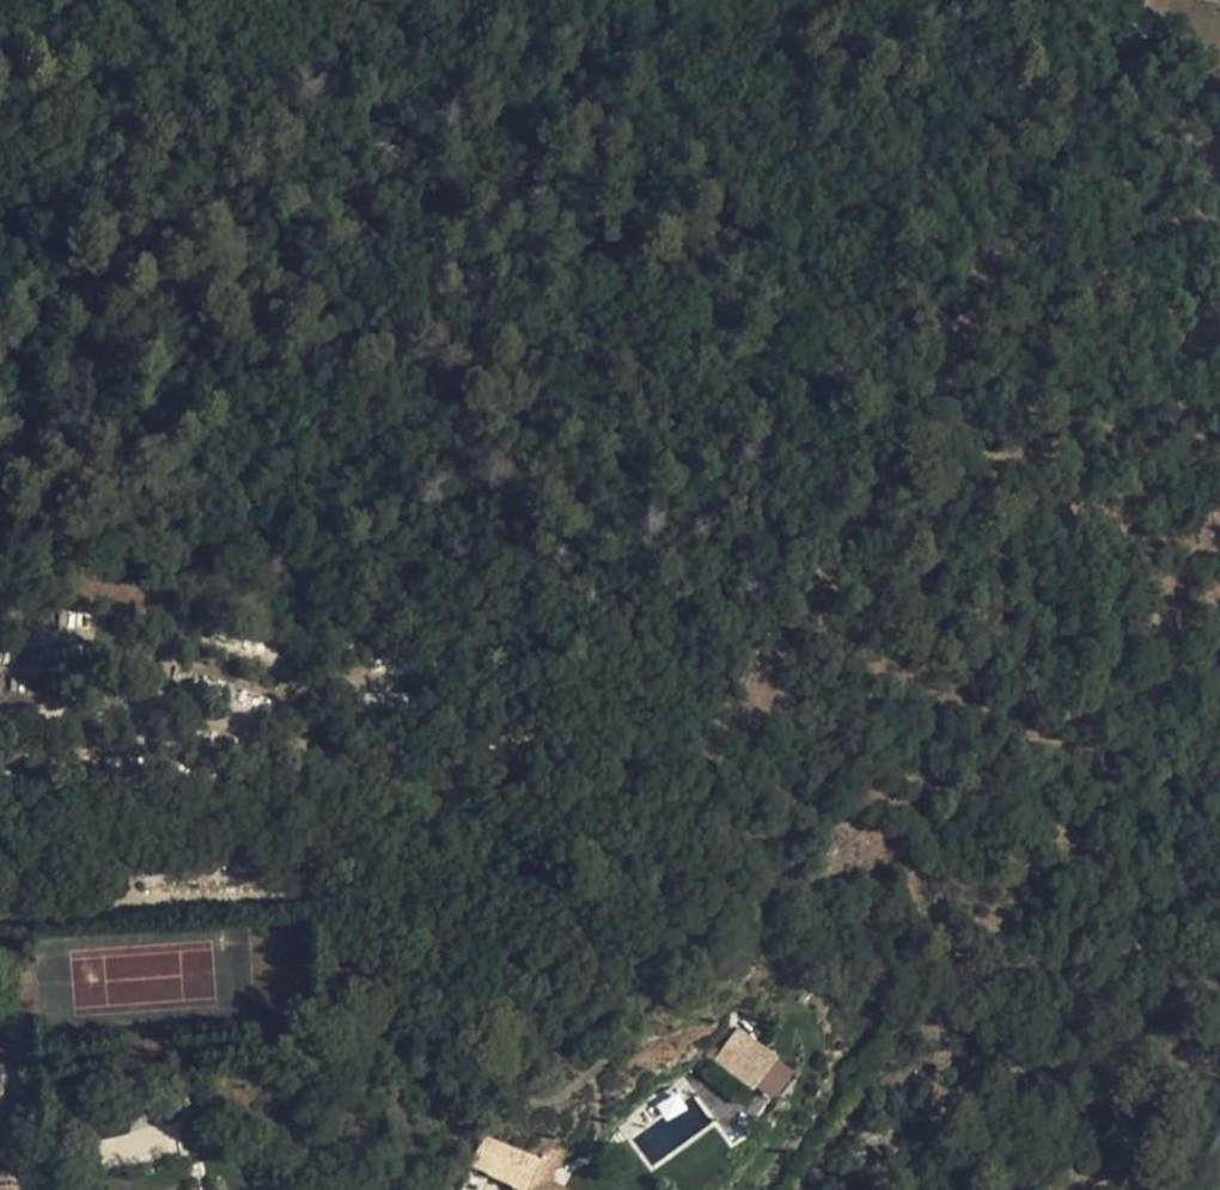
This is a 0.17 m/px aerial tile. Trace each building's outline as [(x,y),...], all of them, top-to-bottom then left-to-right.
[(779,1057),(738,1026),(713,1061),(753,1092),(779,1057)] [(567,1152),(566,1151),(564,1149),(546,1148),(539,1158),(485,1135),(469,1165),(519,1189),(547,1189),(567,1152)] [(14,1179),(0,1179),(0,1189),(14,1189),(14,1179)]
